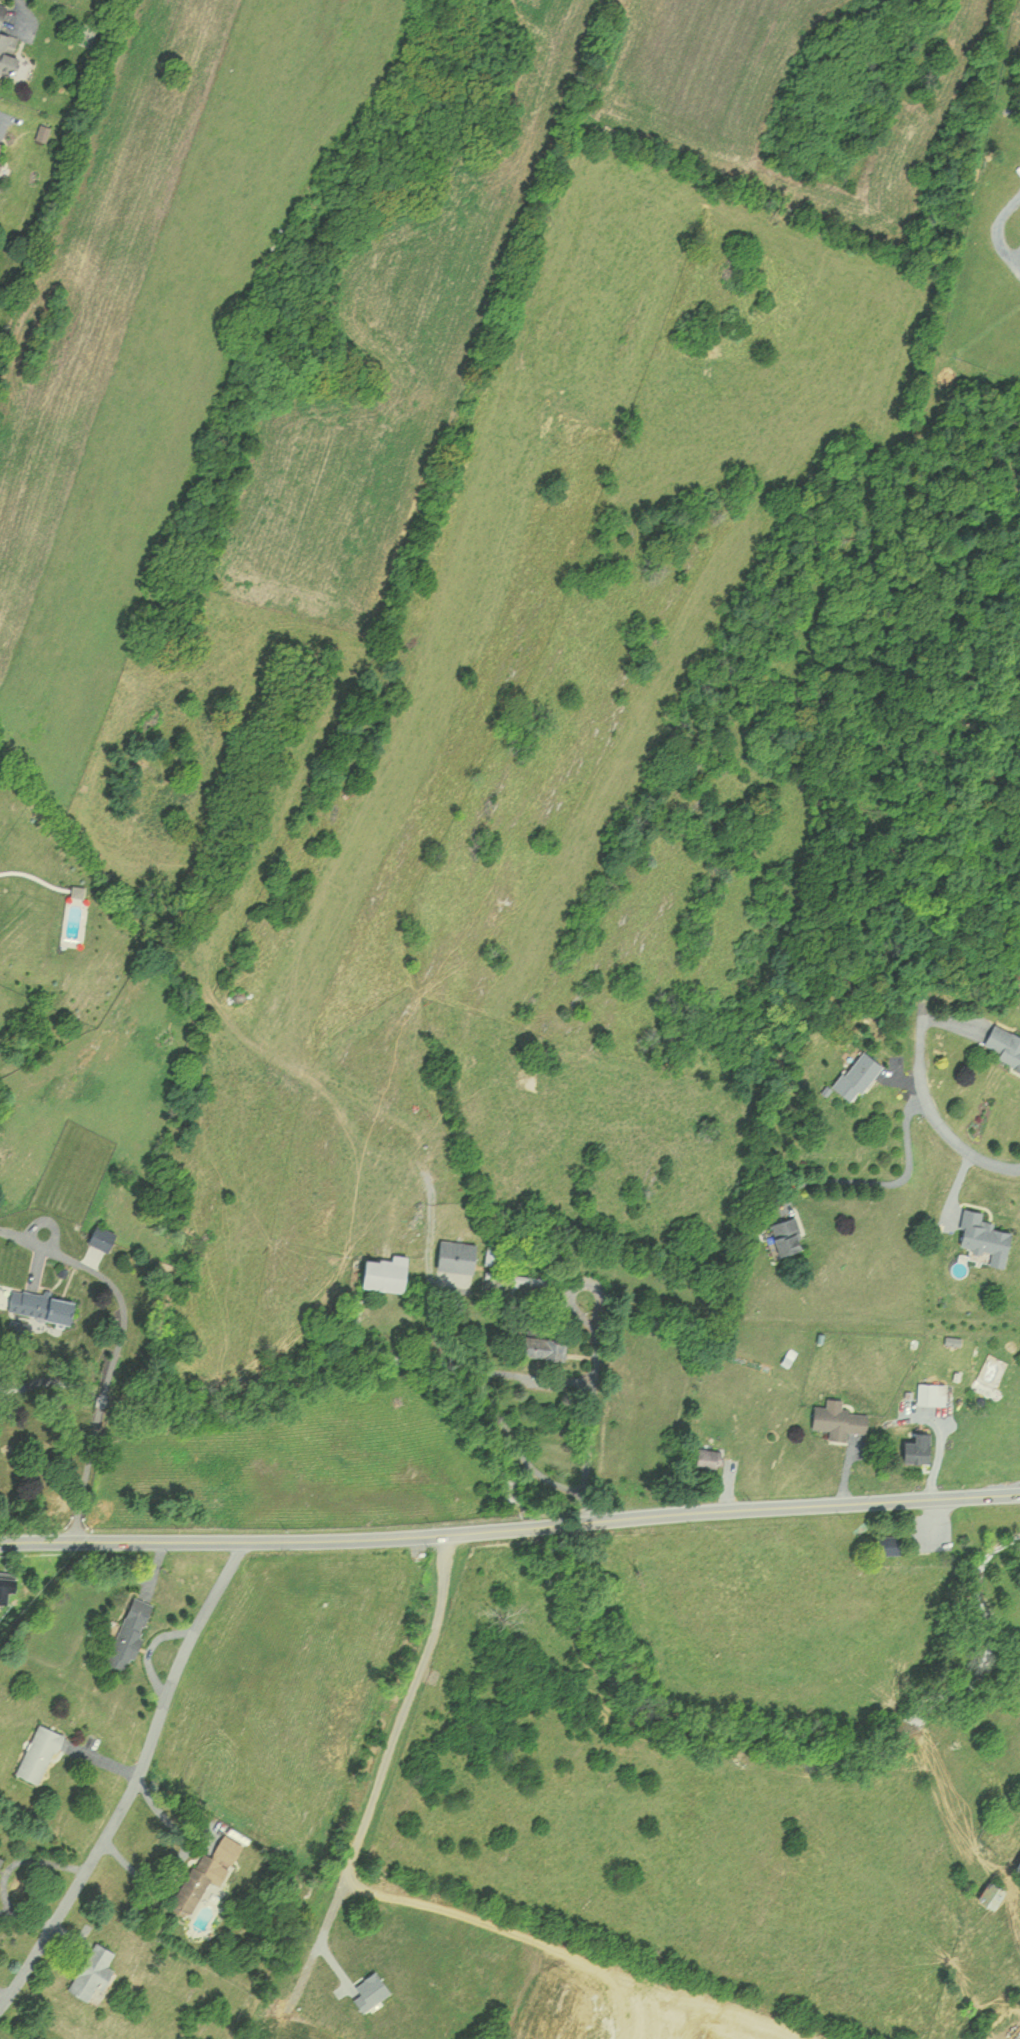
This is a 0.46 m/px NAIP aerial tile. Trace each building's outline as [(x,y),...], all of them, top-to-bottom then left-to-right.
[(12,70),(16,57),(11,56),(16,37),(0,33),(0,67),(12,70)] [(993,1023),(984,1044),(1000,1051),(996,1060),(1019,1070),(1019,1035),(993,1023)] [(881,1064),(861,1049),(832,1087),(852,1103),(881,1064)] [(768,1224),(777,1254),(802,1247),(793,1217),(768,1224)] [(85,1239),(104,1252),(115,1235),(97,1222),(85,1239)] [(434,1267),(472,1273),(477,1244),(439,1238),(434,1267)] [(406,1255),(390,1253),(390,1259),(361,1257),(359,1286),(403,1290),(406,1255)] [(69,1325),(75,1301),(0,1284),(0,1309),(69,1325)] [(521,1355),(562,1358),(564,1338),(522,1334),(521,1355)] [(917,1403),(946,1404),(946,1383),(918,1382),(917,1403)] [(867,1410),(812,1407),(811,1428),(830,1429),(829,1440),(846,1441),(846,1432),(866,1433),(867,1410)] [(928,1462),(928,1431),(913,1431),(913,1440),(902,1440),(902,1462),(928,1462)] [(721,1449),(695,1449),(695,1466),(721,1466),(721,1449)] [(107,1662),(128,1670),(152,1603),(131,1595),(107,1662)] [(15,1775),(39,1785),(61,1733),(36,1723),(15,1775)] [(191,1915),(222,1860),(232,1866),(244,1845),(223,1833),(210,1856),(201,1851),(171,1904),(191,1915)] [(977,1899),(996,1909),(1006,1890),(988,1880),(977,1899)] [(66,1989),(92,2004),(112,1970),(106,1966),(113,1952),(94,1941),(66,1989)]
